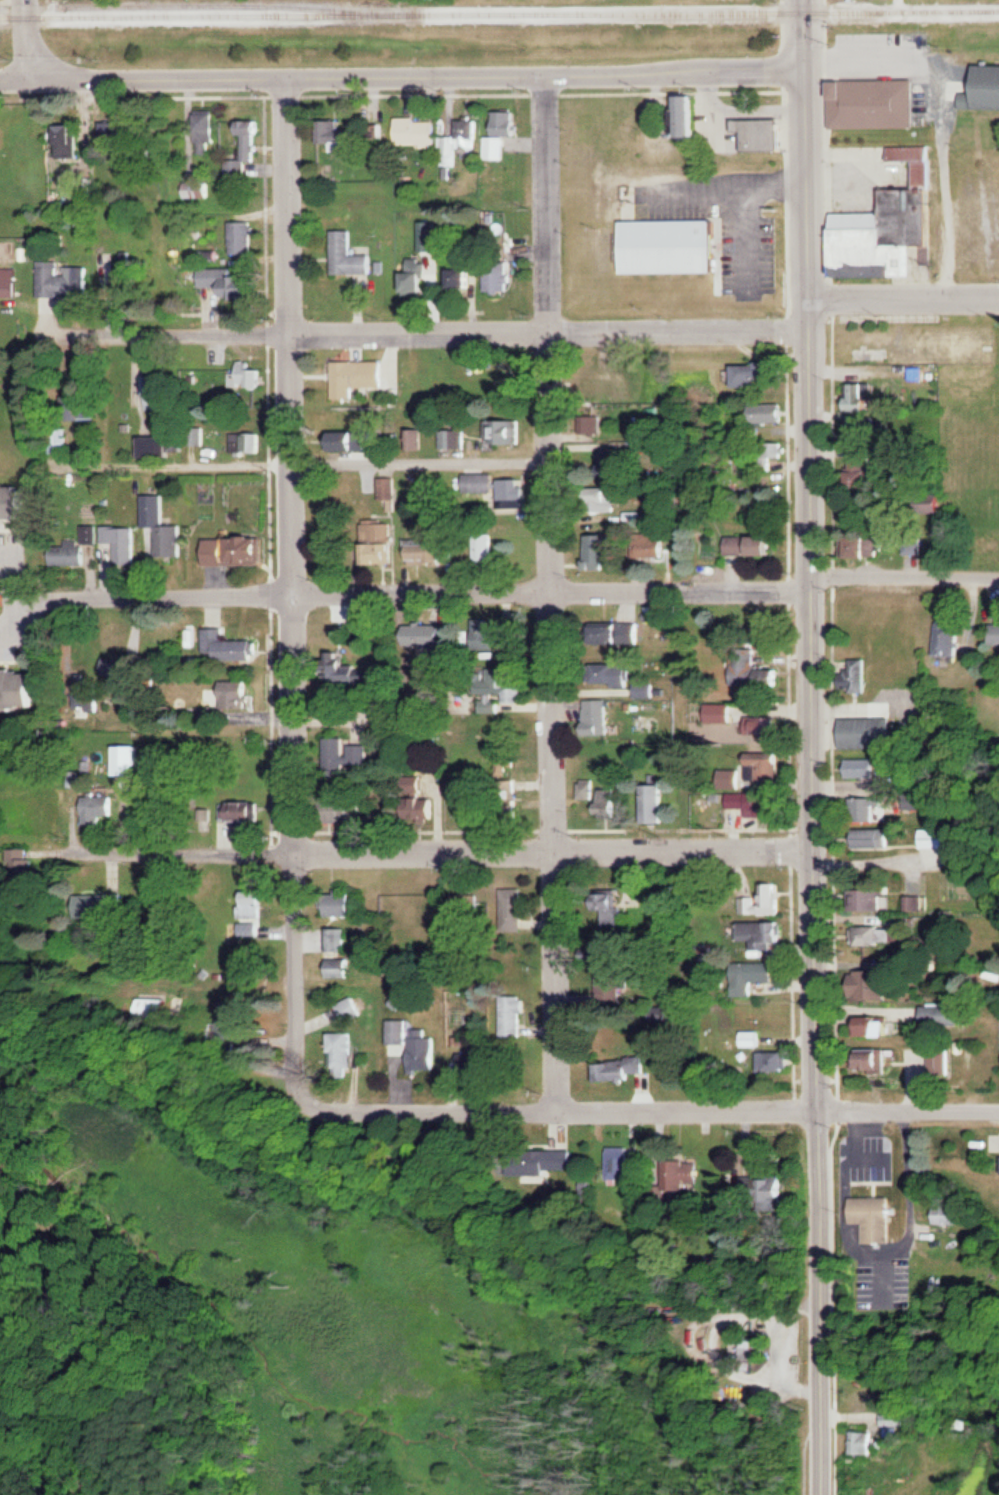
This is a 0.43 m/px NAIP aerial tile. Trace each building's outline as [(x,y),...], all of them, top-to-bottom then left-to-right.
[(998,109),(998,65),(977,65),(977,97),(961,97),(961,109),(998,109)] [(908,82),(838,82),(838,126),(908,126),(908,82)] [(198,111),(198,154),(211,154),(211,145),(219,145),(219,111),(198,111)] [(505,159),(506,135),(519,135),(519,111),(495,111),(494,137),(486,137),(486,159),(505,159)] [(400,145),(438,145),(438,118),(400,118),(400,145)] [(784,119),(736,119),(736,133),(746,133),(746,152),(784,152),(784,119)] [(258,162),(259,135),(263,135),(264,121),(241,120),(240,134),(244,134),(243,161),(226,160),(224,193),(244,194),(246,161),(258,162)] [(343,129),(343,120),(332,121),(334,151),(357,150),(355,129),(343,129)] [(478,157),(480,121),(459,120),(458,137),(444,136),(443,166),(458,166),(458,156),(478,157)] [(61,146),(79,146),(79,124),(61,124),(61,146)] [(384,126),(365,126),(365,142),(384,143),(384,126)] [(934,146),(889,146),(889,161),(915,161),(915,188),(884,188),(884,212),(836,213),(836,276),(919,276),(919,246),(935,246),(934,146)] [(210,197),(210,183),(186,183),(186,197),(210,197)] [(721,220),(627,220),(627,272),(721,272),(721,220)] [(253,221),(230,221),(230,254),(253,254),(253,221)] [(353,230),(334,230),(334,274),(376,274),(376,255),(353,255),(353,230)] [(407,260),(407,293),(429,293),(429,260),(407,260)] [(41,297),(91,297),(91,267),(61,267),(61,261),(41,261),(41,297)] [(476,289),(476,267),(452,267),(452,289),(476,289)] [(488,291),(513,291),(513,268),(488,268),(488,291)] [(202,288),(224,289),(224,297),(257,298),(258,270),(203,269),(202,288)] [(387,361),(335,361),(335,390),(387,390),(387,361)] [(777,378),(777,363),(733,363),(733,386),(759,386),(759,378),(777,378)] [(238,364),(238,386),(263,386),(263,364),(238,364)] [(148,375),(148,409),(171,409),(171,375),(148,375)] [(853,410),(872,410),(872,381),(853,381),(853,410)] [(753,403),(753,422),(786,422),(786,403),(753,403)] [(99,407),(86,405),(84,417),(97,419),(99,407)] [(871,417),(850,417),(850,447),(871,447),(871,417)] [(524,443),(524,420),(490,420),(490,443),(524,443)] [(70,427),(48,427),(48,451),(70,451),(70,427)] [(442,449),(467,449),(467,427),(442,427),(442,449)] [(422,428),(414,428),(414,448),(422,448),(422,428)] [(145,458),(173,458),(173,436),(145,436),(145,458)] [(773,457),(782,457),(782,442),(758,442),(758,470),(773,470),(773,457)] [(851,487),(877,487),(877,456),(851,456),(851,487)] [(612,482),(618,473),(606,465),(600,474),(612,482)] [(498,473),(466,473),(466,492),(498,492),(498,473)] [(30,520),(30,485),(0,484),(0,520),(30,520)] [(615,486),(595,486),(595,512),(615,512),(615,486)] [(182,525),(165,525),(165,494),(144,494),(144,528),(157,528),(157,556),(182,556),(182,525)] [(931,503),(935,511),(945,506),(941,498),(931,503)] [(396,563),(396,522),(368,522),(368,563),(396,563)] [(88,565),(88,543),(99,543),(99,524),(83,524),(83,540),(52,540),(52,565),(88,565)] [(102,544),(115,544),(115,564),(135,564),(135,527),(102,527),(102,544)] [(668,558),(668,532),(636,532),(636,558),(668,558)] [(616,536),(592,536),(592,569),(616,569),(616,536)] [(777,536),(753,536),(754,536),(728,536),(729,554),(752,554),(752,555),(777,555),(777,536)] [(884,536),(854,536),(854,554),(884,554),(884,536)] [(208,565),(266,565),(266,538),(208,538),(208,565)] [(411,564),(447,564),(447,539),(411,539),(411,564)] [(508,648),(505,618),(475,621),(477,651),(508,648)] [(642,644),(642,623),(600,623),(600,644),(642,644)] [(408,624),(408,646),(446,646),(446,624),(408,624)] [(941,625),(941,655),(963,655),(963,625),(941,625)] [(204,661),(258,659),(257,638),(226,640),(225,627),(203,628),(204,661)] [(758,678),(758,651),(735,651),(735,678),(758,678)] [(103,710),(104,693),(129,694),(130,658),(105,657),(105,682),(78,681),(77,709),(103,710)] [(870,691),(870,659),(845,659),(845,691),(870,691)] [(374,662),(342,662),(342,683),(374,683),(374,662)] [(598,664),(598,687),(634,686),(634,663),(598,664)] [(785,684),(785,669),(763,669),(763,684),(785,684)] [(484,714),(501,714),(501,695),(507,695),(507,702),(525,702),(525,671),(480,672),(480,695),(484,695),(484,714)] [(38,709),(38,672),(0,672),(0,709),(38,709)] [(225,680),(225,708),(253,708),(253,680),(225,680)] [(659,698),(659,684),(637,684),(637,698),(659,698)] [(612,700),(587,700),(587,735),(612,735),(612,700)] [(751,729),(751,714),(762,714),(762,704),(716,704),(717,730),(751,729)] [(846,749),(899,748),(899,717),(846,717),(846,749)] [(348,738),(327,738),(327,768),(370,768),(370,745),(348,745),(348,738)] [(850,778),(881,778),(881,759),(850,759),(850,778)] [(782,781),(782,761),(752,761),(752,781),(782,781)] [(719,790),(743,790),(743,770),(719,770),(719,790)] [(406,793),(426,793),(426,776),(406,776),(406,793)] [(596,781),(581,781),(581,802),(596,802),(596,781)] [(666,823),(666,785),(643,785),(643,823),(666,823)] [(626,789),(601,789),(601,816),(626,816),(626,789)] [(747,809),(747,794),(731,794),(731,809),(747,809)] [(360,795),(335,795),(335,815),(360,815),(360,795)] [(86,796),(86,825),(104,825),(104,816),(116,816),(116,796),(86,796)] [(440,820),(440,798),(408,798),(408,820),(440,820)] [(853,798),(853,821),(883,821),(883,798),(853,798)] [(261,803),(223,803),(223,821),(261,821),(261,803)] [(857,828),(857,846),(895,846),(895,828),(857,828)] [(963,829),(924,829),(924,847),(963,847),(963,829)] [(11,875),(35,875),(35,859),(30,859),(30,849),(11,849),(11,875)] [(782,914),(782,884),(762,884),(762,898),(740,898),(740,914),(782,914)] [(527,888),(505,888),(505,932),(527,932),(527,888)] [(863,889),(863,909),(889,909),(889,889),(863,889)] [(245,917),(267,918),(267,890),(245,890),(245,917)] [(600,926),(622,926),(622,890),(600,890),(600,926)] [(88,893),(88,915),(126,915),(126,893),(88,893)] [(365,915),(365,893),(329,893),(329,915),(365,915)] [(458,921),(485,921),(485,894),(458,894),(458,921)] [(738,941),(754,941),(754,950),(773,950),(773,922),(738,922),(738,941)] [(263,924),(244,924),(244,935),(263,935),(263,924)] [(349,928),(330,928),(330,950),(348,951),(349,928)] [(895,929),(882,928),(881,938),(895,938),(895,929)] [(354,959),(329,959),(329,977),(354,977),(354,959)] [(776,962),(736,962),(736,995),(755,995),(755,980),(776,981),(776,962)] [(599,969),(599,1002),(625,1002),(625,969),(599,969)] [(891,998),(891,972),(853,972),(853,998),(891,998)] [(347,1023),(365,1014),(356,994),(338,1003),(347,1023)] [(503,1036),(527,1036),(527,995),(503,995),(503,1036)] [(190,996),(181,997),(182,1015),(190,1014),(190,996)] [(179,999),(153,999),(153,1018),(179,1018),(179,999)] [(253,1038),(252,1000),(226,1001),(227,1039),(253,1038)] [(897,1036),(897,1016),(857,1016),(857,1036),(897,1036)] [(390,1043),(409,1043),(409,1019),(390,1019),(390,1043)] [(439,1069),(439,1036),(425,1036),(425,1029),(414,1029),(414,1069),(439,1069)] [(744,1030),(744,1045),(762,1045),(762,1030),(744,1030)] [(357,1032),(335,1032),(335,1069),(357,1069),(357,1032)] [(888,1071),(888,1049),(864,1049),(864,1071),(888,1071)] [(790,1051),(760,1051),(760,1071),(790,1071),(790,1051)] [(932,1074),(952,1074),(952,1053),(932,1053),(932,1074)] [(603,1081),(648,1081),(648,1058),(603,1058),(603,1081)] [(634,1183),(634,1147),(614,1147),(614,1183),(634,1183)] [(524,1151),(524,1176),(558,1176),(558,1170),(581,1170),(581,1151),(524,1151)] [(685,1160),(685,1190),(703,1190),(703,1160),(685,1160)] [(745,1177),(745,1198),(790,1197),(790,1176),(745,1177)] [(893,1243),(893,1197),(855,1197),(855,1224),(867,1224),(867,1243),(893,1243)] [(942,1208),(942,1223),(963,1223),(963,1208),(942,1208)]
